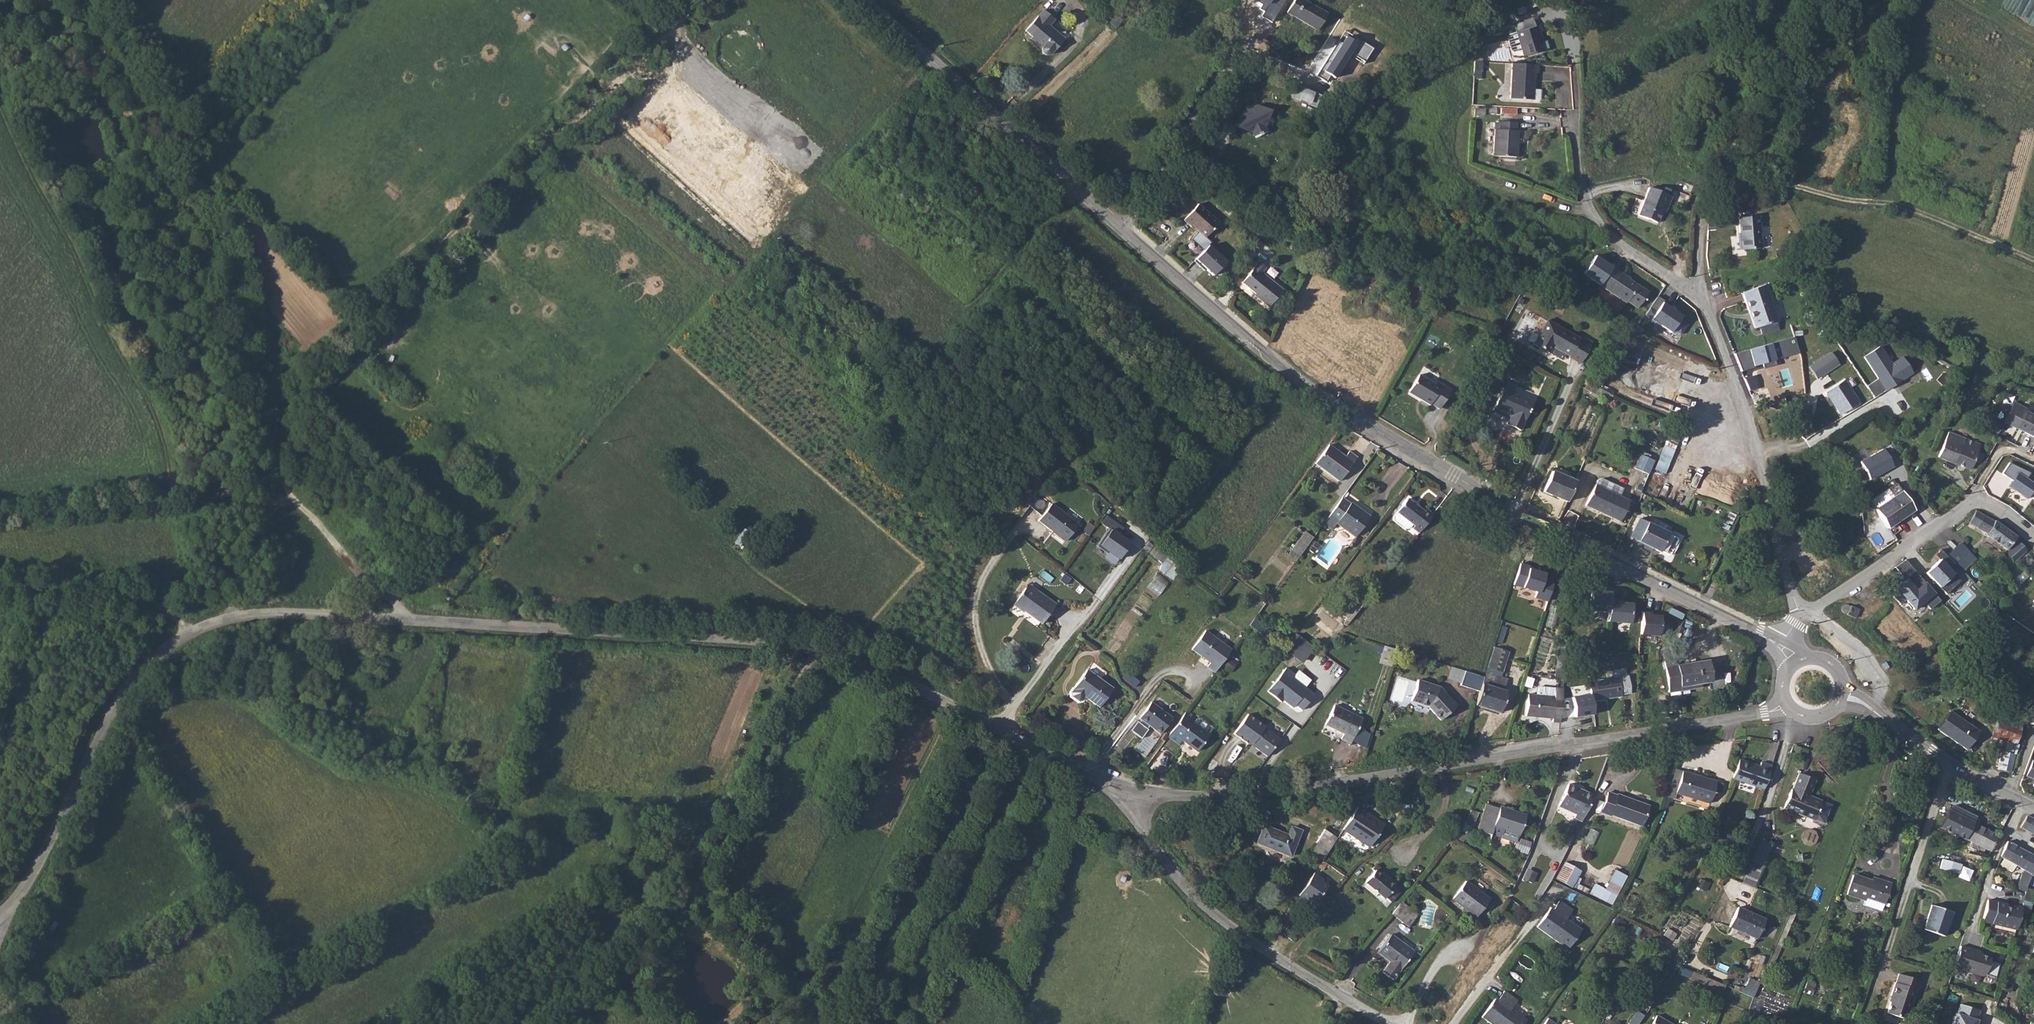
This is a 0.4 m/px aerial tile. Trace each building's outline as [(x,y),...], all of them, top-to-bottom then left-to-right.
[(1297,0),(1288,0),(1281,13),(1313,30),(1322,13),(1297,0)] [(1034,13),(1022,27),(1032,35),(1028,39),(1032,42),(1030,46),(1030,48),(1030,51),(1032,54),(1035,55),(1037,55),(1040,54),(1043,55),(1060,35),(1034,13)] [(1515,19),(1509,22),(1509,24),(1514,37),(1520,52),(1539,46),(1533,32),(1536,31),(1532,22),(1518,27),(1515,19)] [(1506,59),(1502,93),(1523,94),(1524,80),(1528,81),(1529,69),(1532,69),(1533,61),(1506,59)] [(1292,102),(1314,105),(1316,90),(1294,87),(1292,102)] [(1238,115),(1233,128),(1249,133),(1251,139),(1265,134),(1262,129),(1268,114),(1253,109),(1250,110),(1248,109),(1246,109),(1245,109),(1244,110),(1243,113),(1238,115)] [(1487,125),(1485,151),(1508,152),(1509,139),(1507,139),(1507,118),(1494,118),(1493,125),(1487,125)] [(1205,152),(1196,168),(1205,173),(1214,157),(1205,152)] [(1671,196),(1649,187),(1638,215),(1657,222),(1661,210),(1665,211),(1671,196)] [(1194,202),(1178,218),(1185,224),(1187,223),(1201,236),(1214,221),(1194,202)] [(1758,216),(1738,218),(1741,250),(1761,248),(1758,216)] [(1216,275),(1227,259),(1207,244),(1196,260),(1216,275)] [(1253,262),(1237,281),(1251,294),(1250,296),(1262,308),(1278,291),(1257,272),(1260,268),(1253,262)] [(1612,267),(1601,285),(1626,302),(1627,300),(1637,306),(1646,291),(1633,282),(1625,278),(1626,276),(1612,267)] [(1764,285),(1741,292),(1754,328),(1777,321),(1764,285)] [(1649,308),(1645,314),(1671,332),(1673,329),(1680,334),(1687,324),(1679,319),(1682,316),(1662,303),(1656,312),(1649,308)] [(1547,321),(1534,344),(1562,360),(1566,354),(1570,356),(1569,357),(1580,363),(1592,341),(1581,335),(1579,338),(1547,321)] [(1628,336),(1613,380),(1673,401),(1682,372),(1671,368),(1676,353),(1628,336)] [(1750,349),(1755,367),(1778,360),(1774,343),(1750,349)] [(1865,355),(1878,376),(1867,384),(1874,396),(1913,372),(1902,356),(1892,363),(1880,345),(1865,355)] [(1831,352),(1809,367),(1816,378),(1838,364),(1831,352)] [(1416,370),(1406,387),(1419,395),(1417,397),(1425,402),(1428,399),(1435,404),(1446,387),(1438,384),(1439,382),(1433,378),(1432,380),(1416,370)] [(1844,379),(1826,392),(1835,403),(1833,404),(1840,415),(1860,402),(1844,379)] [(1502,385),(1492,405),(1509,413),(1505,421),(1518,427),(1532,398),(1502,385)] [(2002,409),(1998,417),(2004,420),(2003,422),(2033,438),(2033,415),(2027,411),(2028,409),(2026,408),(2013,402),(2013,403),(2008,412),(2002,409)] [(1993,420),(1988,428),(1997,434),(2002,426),(1993,420)] [(1970,470),(1972,466),(1974,460),(1980,462),(1983,455),(1978,452),(1981,444),(1952,433),(1949,440),(1945,439),(1938,457),(1970,470)] [(1329,445),(1315,464),(1339,481),(1356,458),(1348,452),(1344,457),(1329,445)] [(1886,449),(1862,462),(1872,479),(1895,467),(1886,449)] [(1640,453),(1635,468),(1650,473),(1655,458),(1640,453)] [(2027,477),(2030,472),(2009,462),(2002,473),(2013,479),(2009,486),(2032,501),(2033,498),(2033,483),(2027,477)] [(1543,491),(1566,501),(1575,481),(1551,471),(1543,491)] [(1597,484),(1587,504),(1621,521),(1631,501),(1597,484)] [(1914,508),(1903,492),(1902,491),(1875,509),(1888,528),(1914,510),(1914,508)] [(1342,498),(1323,523),(1330,529),(1335,523),(1354,537),(1369,517),(1349,503),(1342,498)] [(1406,499),(1396,512),(1413,526),(1412,528),(1418,533),(1432,515),(1425,510),(1424,512),(1406,499)] [(1080,523),(1054,502),(1041,518),(1067,540),(1080,523)] [(1994,520),(1978,510),(1971,523),(1987,533),(1986,535),(2007,549),(2016,535),(1994,520)] [(1646,523),(1638,541),(1658,550),(1659,549),(1668,553),(1674,538),(1668,536),(1669,534),(1646,523)] [(1112,527),(1100,544),(1119,560),(1132,542),(1112,527)] [(1304,531),(1290,550),(1299,557),(1313,538),(1304,531)] [(2020,541),(2007,551),(2015,561),(2028,550),(2020,541)] [(1161,564),(1162,562),(1167,557),(1148,542),(1142,550),(1146,553),(1147,552),(1161,564)] [(1963,543),(1948,556),(1964,573),(1978,559),(1963,543)] [(1945,558),(1929,573),(1947,594),(1964,578),(1945,558)] [(1941,601),(1906,560),(1888,575),(1918,612),(1927,605),(1931,610),(1941,601)] [(1523,562),(1515,585),(1539,592),(1537,598),(1549,602),(1555,584),(1545,581),(1549,571),(1523,562)] [(1148,586),(1159,594),(1169,581),(1157,573),(1148,586)] [(1027,584),(1011,605),(1023,613),(1024,612),(1040,624),(1054,604),(1027,584)] [(1617,598),(1608,598),(1606,620),(1629,622),(1631,601),(1617,600),(1617,598)] [(1340,615),(1346,619),(1349,621),(1362,605),(1353,599),(1340,615)] [(1841,607),(1841,609),(1842,611),(1843,612),(1845,612),(1846,612),(1848,612),(1847,614),(1855,618),(1859,609),(1851,605),(1850,607),(1849,605),(1847,604),(1846,604),(1844,604),(1843,605),(1841,607)] [(1644,614),(1642,635),(1662,635),(1664,615),(1644,614)] [(1266,630),(1253,620),(1249,626),(1262,636),(1266,630)] [(1570,622),(1569,633),(1572,633),(1571,634),(1578,634),(1579,627),(1576,626),(1576,623),(1570,622)] [(1215,672),(1231,649),(1206,631),(1192,649),(1210,663),(1207,667),(1215,672)] [(1298,634),(1287,651),(1304,662),(1314,647),(1298,634)] [(1493,647),(1484,677),(1481,684),(1505,692),(1509,679),(1502,677),(1511,651),(1493,647)] [(1555,676),(1564,677),(1566,651),(1557,651),(1555,676)] [(1680,691),(1679,687),(1711,681),(1707,660),(1664,668),(1669,693),(1680,691)] [(1286,666),(1267,690),(1282,702),(1284,700),(1293,707),(1296,704),(1303,709),(1314,693),(1292,676),(1295,673),(1286,666)] [(1086,670),(1072,689),(1084,697),(1083,698),(1098,709),(1112,689),(1086,670)] [(1465,672),(1460,686),(1479,692),(1481,684),(1484,677),(1465,672)] [(1630,676),(1591,681),(1593,693),(1594,701),(1624,697),(1623,695),(1633,693),(1630,676)] [(1417,681),(1411,701),(1426,706),(1440,721),(1456,706),(1442,690),(1439,687),(1417,681)] [(1479,692),(1475,705),(1500,713),(1506,692),(1505,692),(1481,684),(1479,692)] [(1552,723),(1560,723),(1562,689),(1554,689),(1553,697),(1527,695),(1526,717),(1552,719),(1552,723)] [(1596,714),(1594,701),(1593,693),(1575,695),(1577,717),(1596,714)] [(1151,702),(1138,719),(1159,735),(1172,718),(1151,702)] [(1334,706),(1325,725),(1343,734),(1341,738),(1351,743),(1362,719),(1334,706)] [(1181,747),(1179,745),(1183,740),(1198,751),(1209,735),(1192,722),(1195,717),(1187,711),(1168,737),(1170,738),(1163,748),(1174,756),(1181,747)] [(1937,728),(1966,748),(1978,730),(1950,711),(1937,728)] [(2010,772),(2018,745),(2016,744),(2024,719),(2000,712),(1990,746),(2003,751),(1999,768),(2010,772)] [(1261,726),(1247,715),(1233,734),(1247,745),(1261,726)] [(1247,745),(1252,744),(1256,747),(1254,749),(1266,757),(1279,740),(1263,728),(1264,728),(1261,726),(1247,745)] [(1852,734),(1849,740),(1854,742),(1857,737),(1852,734)] [(1737,759),(1731,779),(1763,789),(1771,766),(1759,762),(1758,765),(1737,759)] [(2033,759),(2026,775),(2033,779),(2033,759)] [(1681,772),(1675,793),(1709,803),(1715,782),(1681,772)] [(1783,807),(1786,809),(1812,820),(1813,819),(1822,822),(1829,805),(1820,802),(1821,801),(1808,795),(1814,780),(1797,773),(1783,807)] [(1574,818),(1581,821),(1592,795),(1568,784),(1558,806),(1576,814),(1574,818)] [(1611,815),(1640,825),(1648,805),(1617,794),(1616,795),(1607,792),(1600,812),(1610,816),(1611,815)] [(1904,812),(1904,813),(1914,817),(1920,803),(1910,799),(1904,812)] [(1477,830),(1516,842),(1518,835),(1519,836),(1526,815),(1499,807),(1499,809),(1485,804),(1477,830)] [(1357,807),(1342,829),(1369,847),(1384,825),(1357,807)] [(1985,848),(1990,851),(1997,835),(1949,811),(1942,827),(1971,841),(1968,846),(1982,853),(1985,848)] [(2021,812),(2014,824),(2031,833),(2033,829),(2033,819),(2021,812)] [(1458,830),(1454,837),(1461,842),(1474,823),(1465,818),(1462,823),(1458,830)] [(1451,824),(1451,825),(1458,830),(1462,823),(1456,819),(1451,824)] [(1263,826),(1256,842),(1290,855),(1300,831),(1291,827),(1287,835),(1263,826)] [(1324,829),(1314,844),(1326,853),(1336,838),(1324,829)] [(1759,839),(1750,860),(1761,865),(1770,844),(1759,839)] [(1998,855),(2003,858),(1999,864),(2012,872),(2015,865),(2022,869),(2031,874),(2033,867),(2033,855),(2007,840),(1998,855)] [(1970,878),(1973,867),(1942,858),(1939,869),(1970,878)] [(1556,878),(1571,887),(1574,882),(1581,870),(1565,862),(1556,878)] [(1596,883),(1591,893),(1613,904),(1627,875),(1615,869),(1606,887),(1596,883)] [(1365,883),(1362,886),(1374,897),(1378,893),(1384,899),(1385,898),(1391,903),(1399,892),(1394,887),(1375,870),(1364,882),(1365,883)] [(1312,873),(1297,896),(1304,901),(1305,899),(1314,904),(1327,886),(1321,882),(1322,880),(1312,873)] [(1852,874),(1846,893),(1865,899),(1866,897),(1874,899),(1872,905),(1881,909),(1889,883),(1871,877),(1871,880),(1870,882),(1867,881),(1867,879),(1852,874)] [(2020,875),(2016,884),(2026,888),(2030,879),(2020,875)] [(1465,880),(1452,898),(1476,917),(1490,899),(1465,880)] [(2005,903),(1987,899),(1981,920),(2015,929),(2020,907),(2015,906),(2012,908),(2004,906),(2005,903)] [(1401,901),(1391,914),(1408,927),(1418,914),(1401,901)] [(1550,907),(1536,927),(1559,944),(1560,942),(1569,948),(1581,930),(1567,920),(1573,911),(1560,901),(1553,910),(1550,907)] [(1930,905),(1922,929),(1943,936),(1951,912),(1930,905)] [(1729,928),(1756,939),(1765,919),(1737,907),(1729,928)] [(1381,971),(1392,980),(1414,952),(1391,935),(1378,953),(1389,962),(1381,971)] [(1975,952),(1959,947),(1952,968),(1980,977),(1983,976),(1989,959),(1974,954),(1975,952)] [(1889,1004),(1885,1014),(1906,1020),(1915,992),(1918,993),(1922,982),(1898,975),(1895,985),(1893,984),(1887,1003),(1889,1004)] [(1749,976),(1742,991),(1754,996),(1761,981),(1749,976)] [(1807,981),(1804,989),(1812,991),(1814,984),(1807,981)] [(1512,1010),(1517,1003),(1503,992),(1497,1000),(1496,998),(1481,1018),(1490,1023),(1524,1023),(1526,1021),(1512,1010)] [(1640,1007),(1647,1012),(1656,999),(1649,995),(1640,1007)] [(1952,1023),(1976,1023),(1977,1021),(1975,1021),(1978,1011),(1959,1005),(1956,1015),(1955,1014),(1952,1023)] [(1651,1023),(1670,1023),(1656,1016),(1651,1023)]
